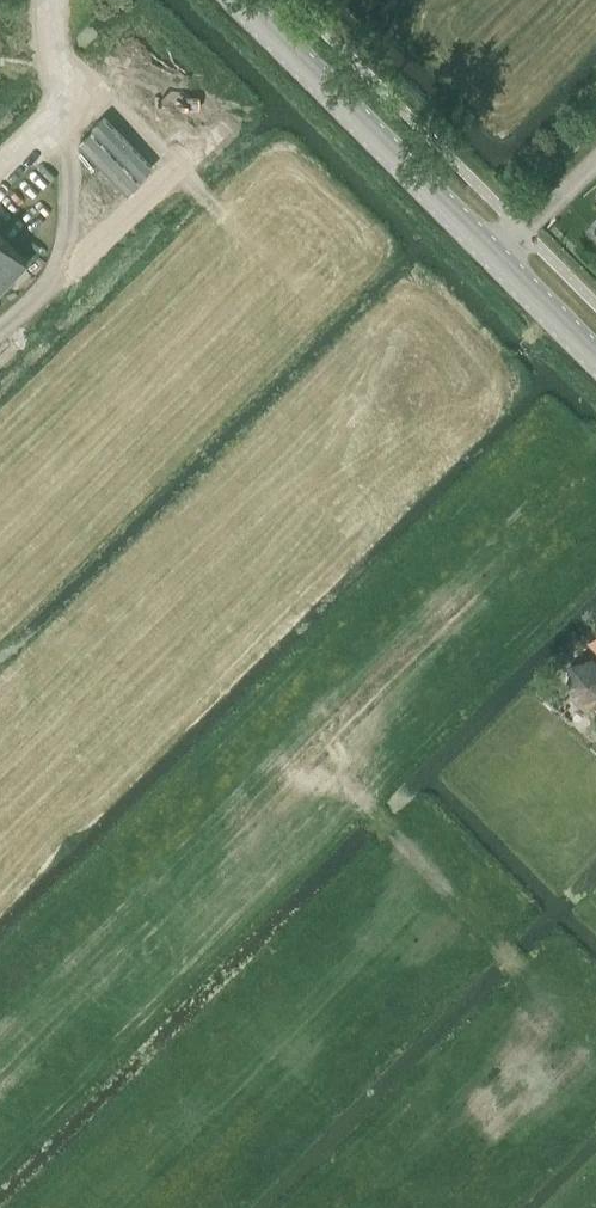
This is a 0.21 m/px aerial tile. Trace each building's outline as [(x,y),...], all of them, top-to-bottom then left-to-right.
[(0,234),(0,289),(27,261),(0,234)] [(565,683),(582,699),(595,695),(595,657),(594,655),(573,660),(565,683)] [(569,699),(556,713),(581,737),(594,723),(569,699)]
